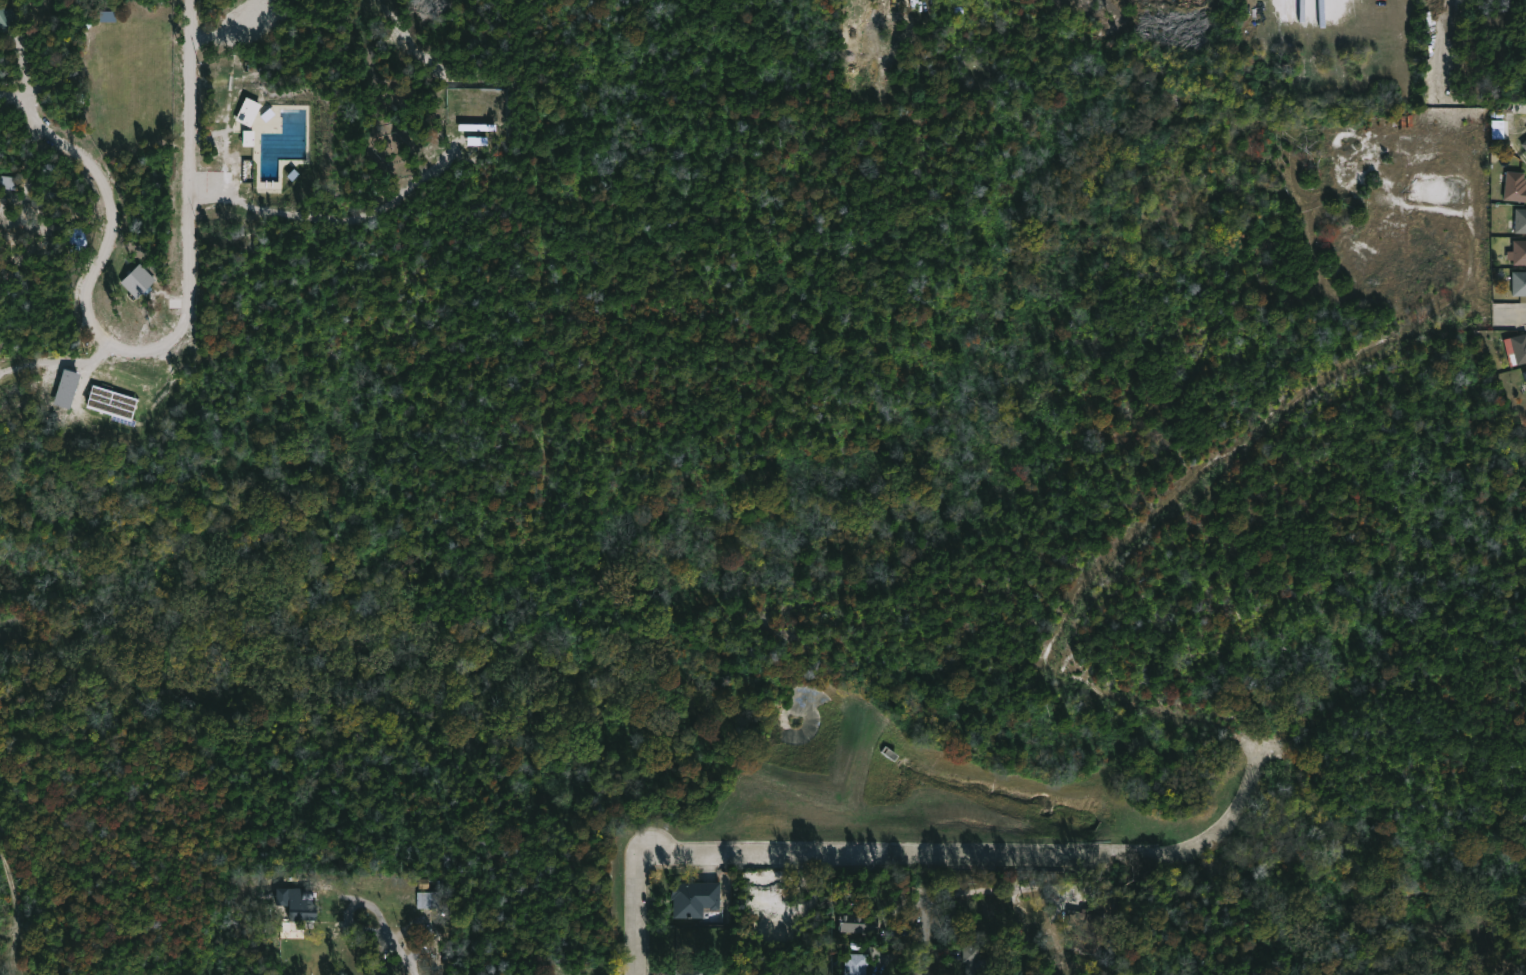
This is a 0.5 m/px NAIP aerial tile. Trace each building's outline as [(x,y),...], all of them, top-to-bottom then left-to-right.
[(1,36),(0,34),(0,0),(3,0),(9,9),(10,8),(19,24),(1,36)] [(253,127),(260,103),(244,98),(237,122),(253,127)] [(1509,170),(1525,172),(1525,178),(1525,201),(1505,199),(1509,170)] [(1517,208),(1525,208),(1525,232),(1516,232),(1517,208)] [(1515,239),(1525,239),(1525,264),(1515,264),(1515,239)] [(157,282),(140,264),(121,283),(137,300),(157,282)] [(1514,271),(1525,271),(1525,296),(1514,296),(1514,271)] [(1512,338),(1525,334),(1525,362),(1519,364),(1512,338)] [(77,397),(51,400),(50,393),(63,391),(61,372),(73,370),(77,397)] [(101,381),(143,395),(137,414),(81,396),(87,377),(101,381)] [(721,882),(721,908),(705,907),(704,916),(674,916),(675,896),(673,896),(673,887),(676,887),(676,882),(721,882)] [(423,907),(420,907),(420,890),(442,890),(441,907),(423,907)] [(317,904),(316,918),(291,917),(291,903),(317,904)] [(1090,909),(1089,912),(1094,913),(1093,916),(1095,917),(1096,915),(1107,917),(1105,928),(1095,926),(1094,929),(1101,930),(1099,936),(1093,935),(1091,949),(1074,945),(1076,934),(1069,932),(1070,922),(1067,922),(1070,909),(1083,911),(1084,908),(1090,909)] [(880,930),(880,931),(840,930),(841,912),(867,912),(867,915),(880,915),(880,930)] [(984,971),(984,974),(967,974),(968,964),(969,964),(969,962),(965,962),(966,945),(981,946),(980,958),(990,959),(990,964),(993,964),(992,971),(984,971)] [(870,953),(868,974),(846,974),(847,952),(870,953)]
